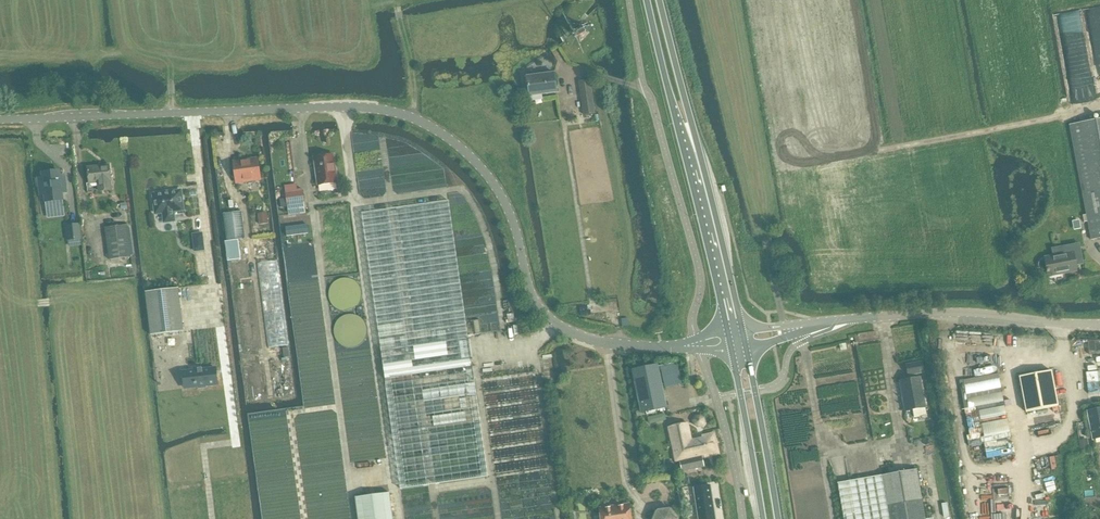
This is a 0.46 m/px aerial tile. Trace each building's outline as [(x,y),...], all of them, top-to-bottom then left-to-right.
[(572,32),(581,40),(589,30),(580,22),(572,32)] [(528,76),(531,95),(558,92),(555,72),(528,76)] [(580,82),(583,98),(585,109),(585,115),(596,113),(597,113),(596,107),(592,80),(580,82)] [(1091,240),(1099,238),(1099,120),(1069,126),(1091,240)] [(320,157),(314,157),(318,185),(337,183),(333,155),(327,156),(326,154),(324,153),(322,153),(321,155),(320,157)] [(233,163),(236,182),(260,179),(257,160),(233,163)] [(109,165),(87,168),(89,184),(98,183),(99,191),(112,190),(111,181),(109,165)] [(39,179),(41,194),(45,194),(47,212),(63,210),(61,192),(65,192),(65,188),(64,182),(64,176),(59,177),(59,171),(43,173),(44,179),(39,179)] [(285,193),(288,217),(306,214),(303,191),(285,193)] [(181,192),(154,195),(156,214),(164,213),(165,222),(174,221),(173,209),(183,208),(181,192)] [(448,201),(361,213),(400,489),(488,477),(448,201)] [(241,212),(223,214),(226,241),(244,238),(241,212)] [(258,213),(259,225),(268,224),(266,212),(258,213)] [(79,225),(67,226),(68,240),(80,239),(79,225)] [(285,228),(286,236),(308,233),(307,225),(285,228)] [(109,261),(131,258),(127,226),(105,228),(109,261)] [(202,233),(192,234),(194,252),(205,251),(202,233)] [(226,241),(225,241),(227,261),(241,260),(238,239),(226,241)] [(1067,253),(1044,257),(1044,259),(1042,260),(1040,262),(1039,265),(1039,268),(1041,269),(1044,271),(1047,270),(1048,276),(1077,271),(1073,252),(1072,247),(1066,248),(1067,253)] [(152,335),(184,331),(179,288),(146,292),(152,335)] [(653,328),(655,334),(663,332),(662,326),(653,328)] [(906,365),(908,375),(924,373),(922,362),(906,365)] [(632,370),(641,414),(667,408),(658,365),(632,370)] [(198,370),(185,371),(187,384),(194,383),(194,384),(197,384),(197,387),(198,387),(198,390),(199,389),(198,389),(206,388),(206,389),(207,389),(206,386),(217,385),(215,368),(202,369),(202,368),(201,368),(201,370),(198,370),(198,369),(198,370)] [(1019,377),(1026,412),(1058,406),(1051,370),(1019,377)] [(927,415),(926,408),(920,377),(900,381),(905,411),(912,410),(913,418),(927,415)] [(1094,448),(1099,447),(1099,409),(1087,412),(1094,448)] [(695,415),(693,419),(694,424),(698,427),(703,426),(705,422),(704,417),(700,414),(695,415)] [(705,467),(702,456),(718,452),(714,435),(693,440),(689,423),(670,427),(677,461),(681,461),(683,472),(705,467)] [(1080,451),(1088,449),(1086,441),(1079,442),(1080,451)] [(882,476),(889,518),(924,518),(916,470),(882,476)] [(882,476),(837,484),(844,518),(889,518),(882,476)] [(693,487),(699,518),(713,518),(716,518),(709,483),(693,487)] [(355,498),(357,518),(393,518),(390,493),(355,498)] [(602,518),(633,518),(630,504),(601,508),(602,518)] [(670,510),(657,511),(654,518),(677,518),(670,510)]
